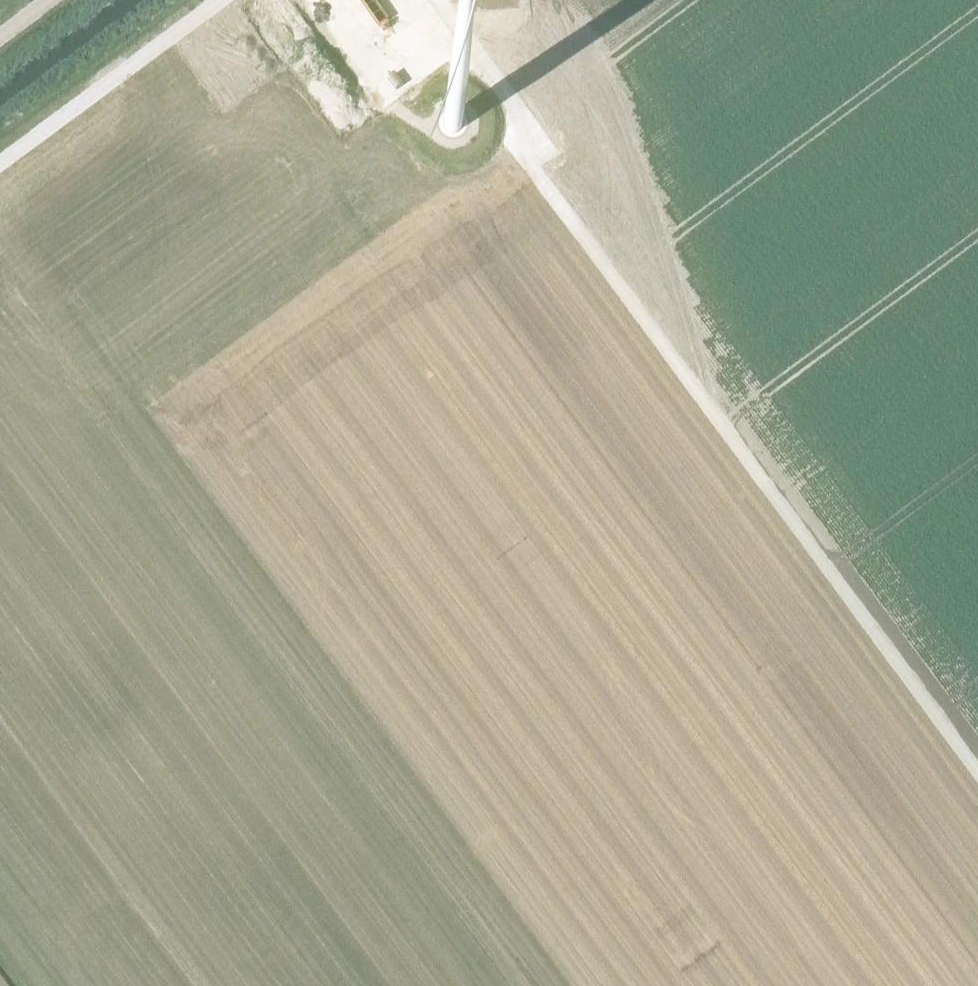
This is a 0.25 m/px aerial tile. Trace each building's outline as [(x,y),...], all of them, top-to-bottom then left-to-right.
[(433,121),(433,123),(433,126),(433,128),(434,131),(435,133),(437,135),(438,137),(440,139),(442,140),(444,141),(447,142),(449,143),(452,143),(454,143),(457,143),(459,142),(461,141),(464,140),(466,139),(467,137),(469,135),(470,133),(471,131),(472,128),(473,126),(473,123),(473,121),(472,118),(471,116),(470,114),(469,112),(467,110),(466,108),(464,106),(461,105),(459,104),(457,104),(454,103),(452,103),(449,104),(447,104),(444,105),(442,106),(440,108),(438,110),(437,112),(435,114),(434,116),(433,118),(433,121)]
